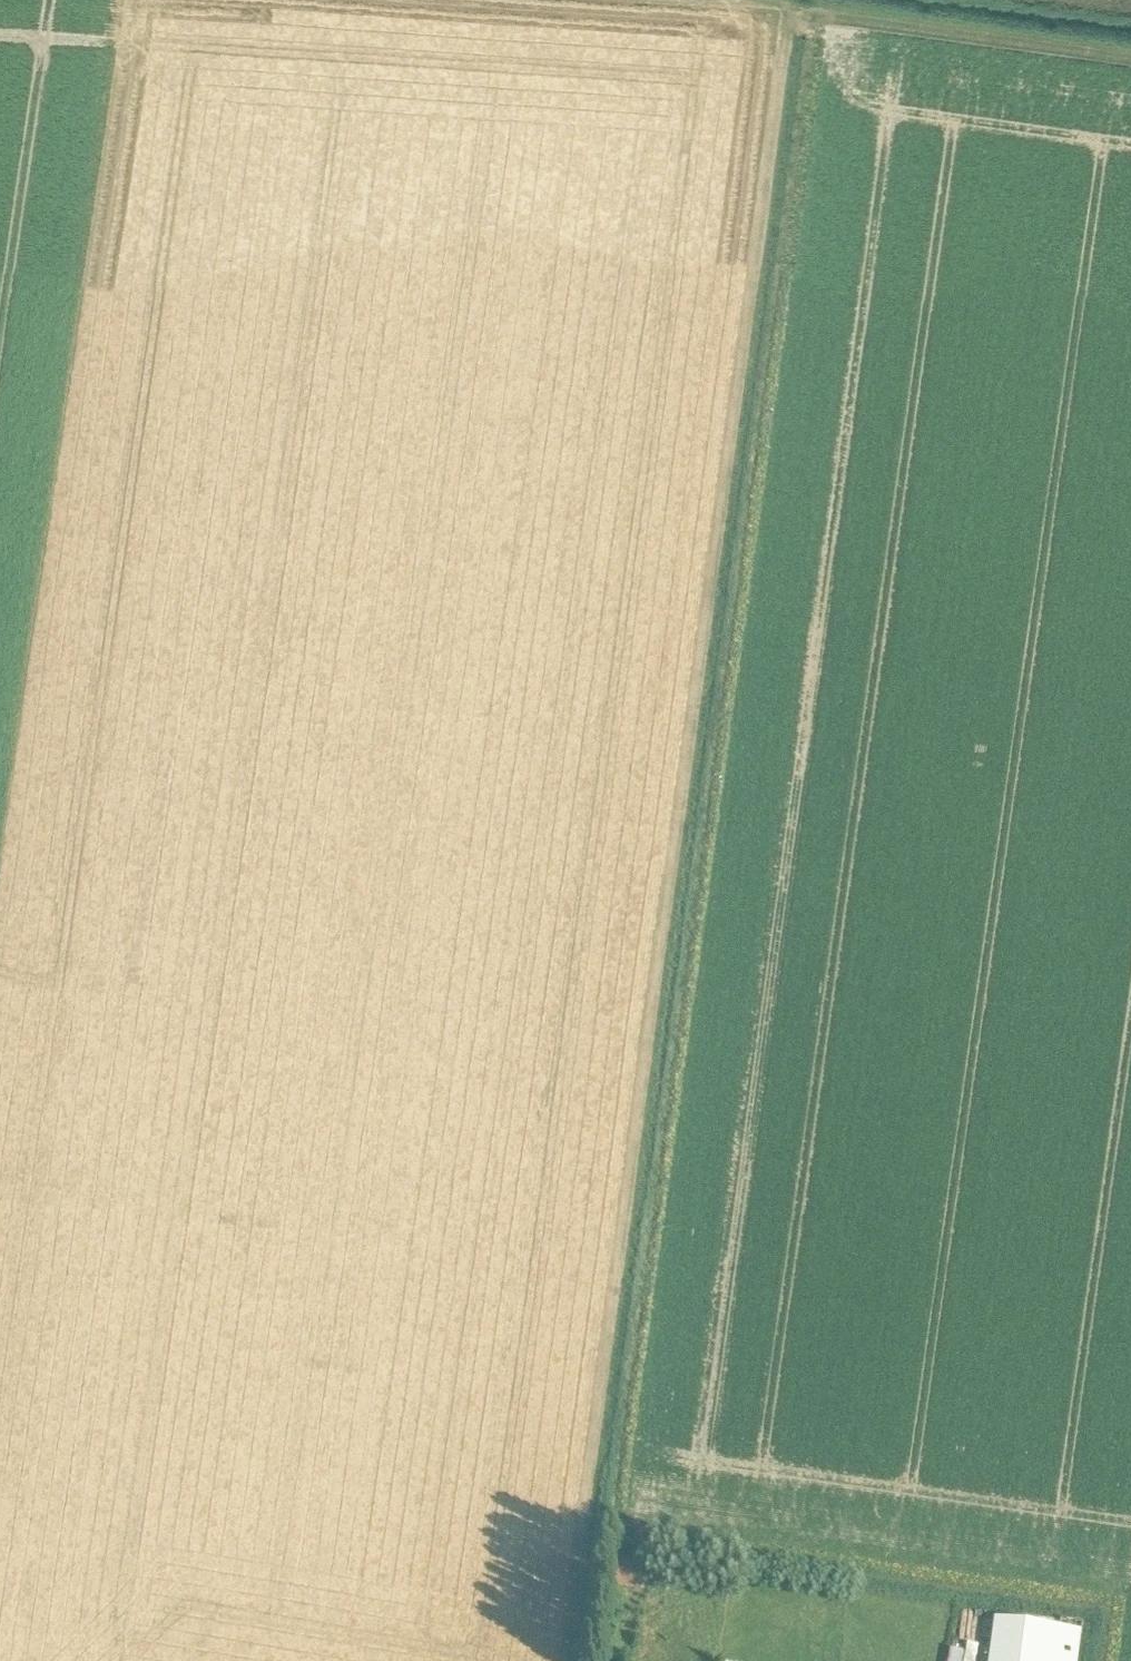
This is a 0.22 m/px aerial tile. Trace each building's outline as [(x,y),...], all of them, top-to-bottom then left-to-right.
[(995,1620),(989,1660),(1078,1660),(1084,1623),(1062,1620),(1060,1630),(995,1620)]
